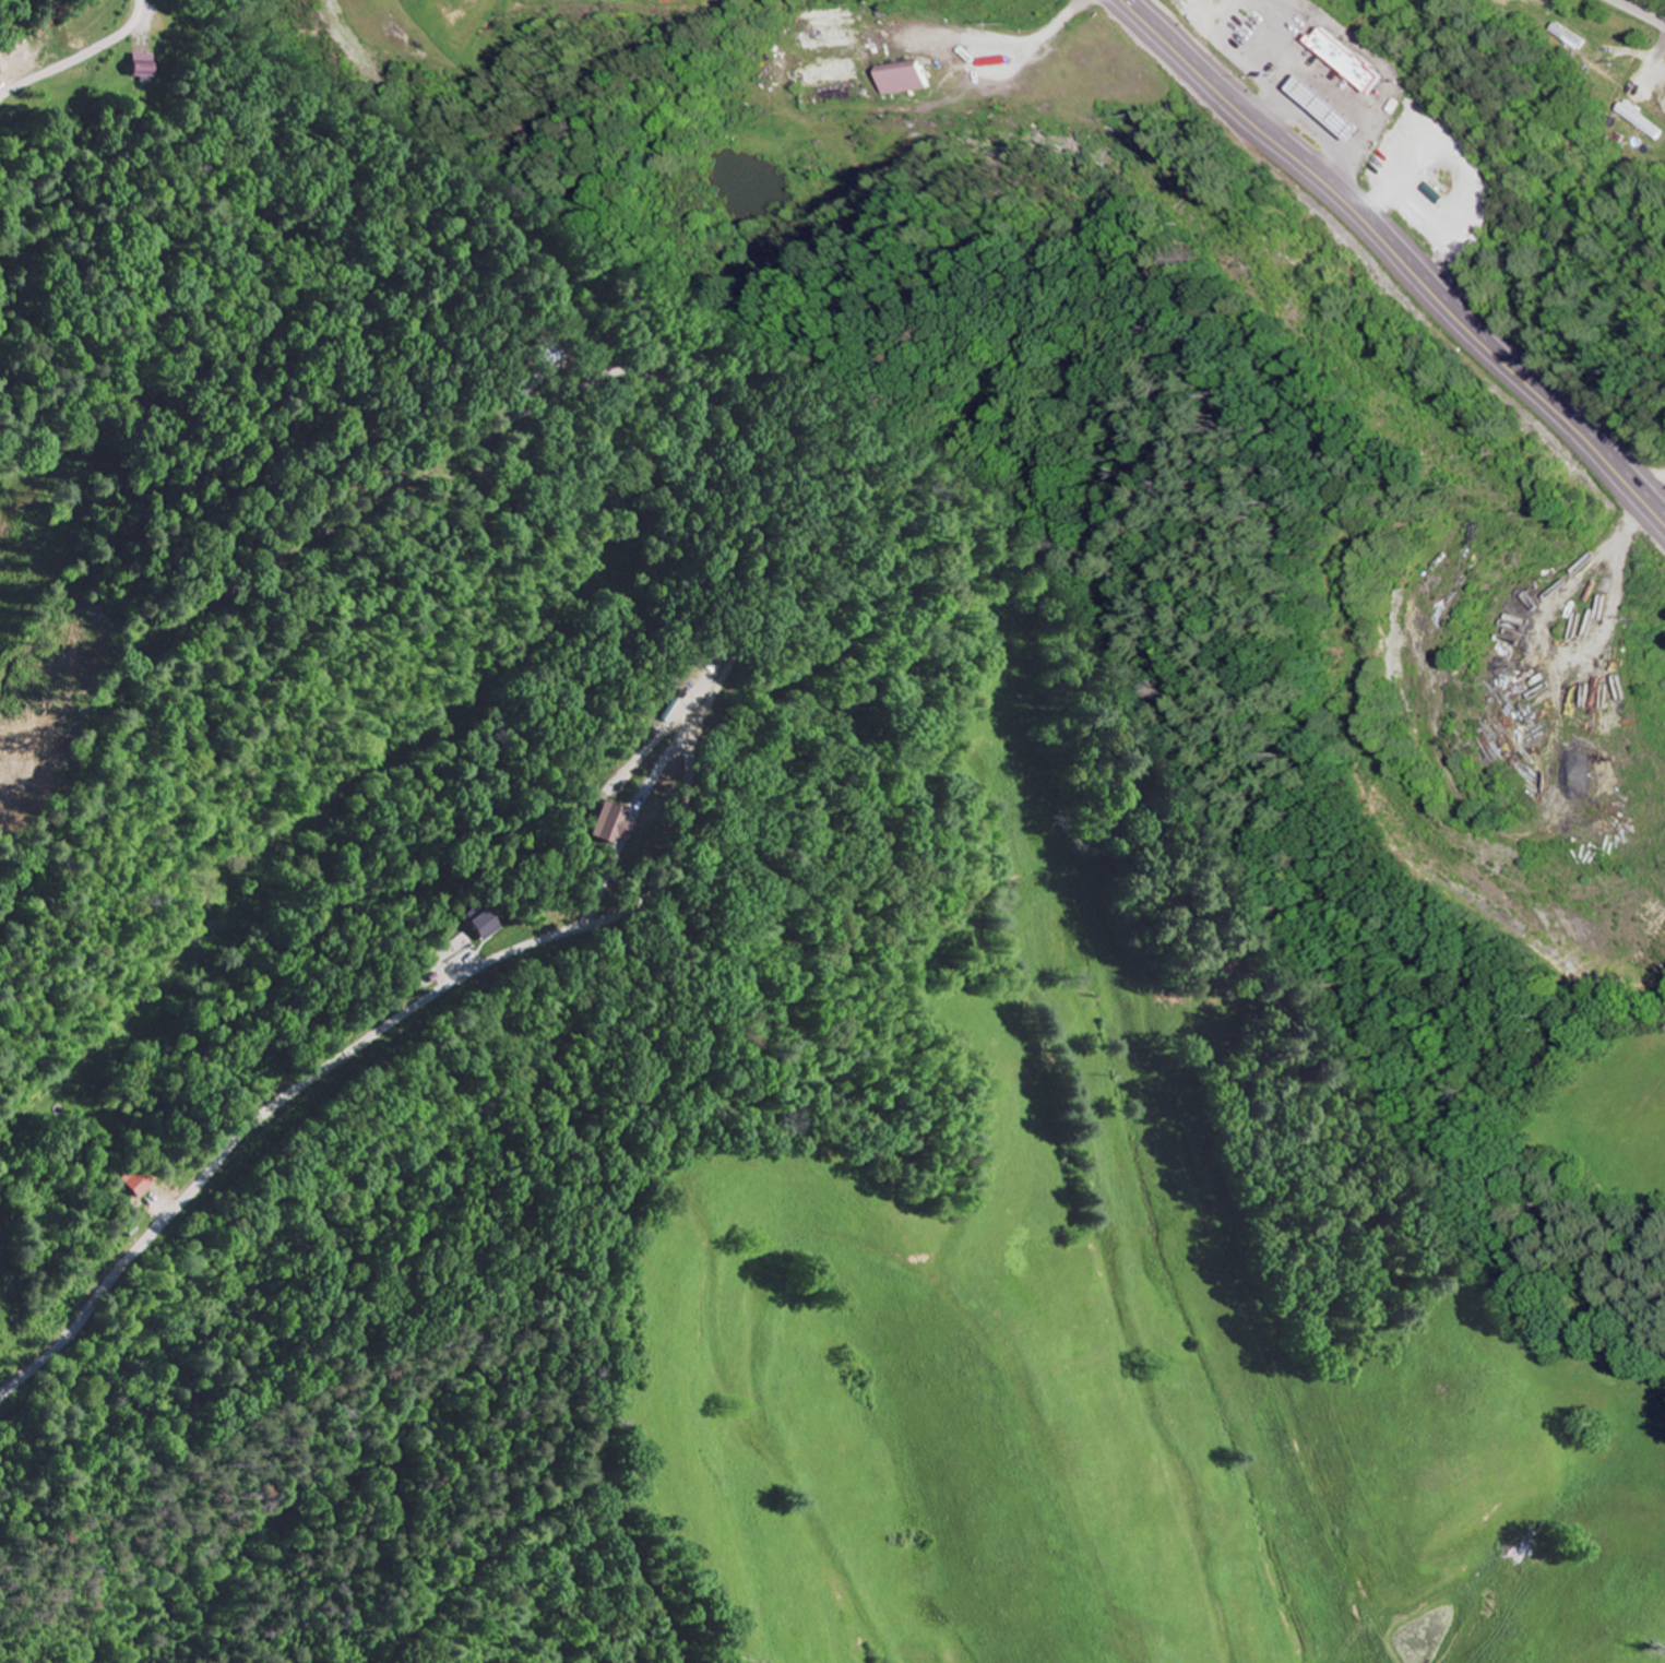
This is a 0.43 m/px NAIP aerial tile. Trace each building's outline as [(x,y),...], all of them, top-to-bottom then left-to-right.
[(1382,97),(1399,80),(1347,27),(1330,45),(1382,97)] [(156,79),(156,56),(135,56),(134,78),(156,79)] [(894,73),(895,95),(939,92),(938,71),(894,73)] [(1358,144),(1371,130),(1317,79),(1304,93),(1358,144)] [(589,835),(606,843),(620,809),(603,802),(589,835)] [(481,942),(501,930),(488,909),(468,921),(481,942)] [(140,1201),(154,1186),(132,1165),(118,1180),(140,1201)]
